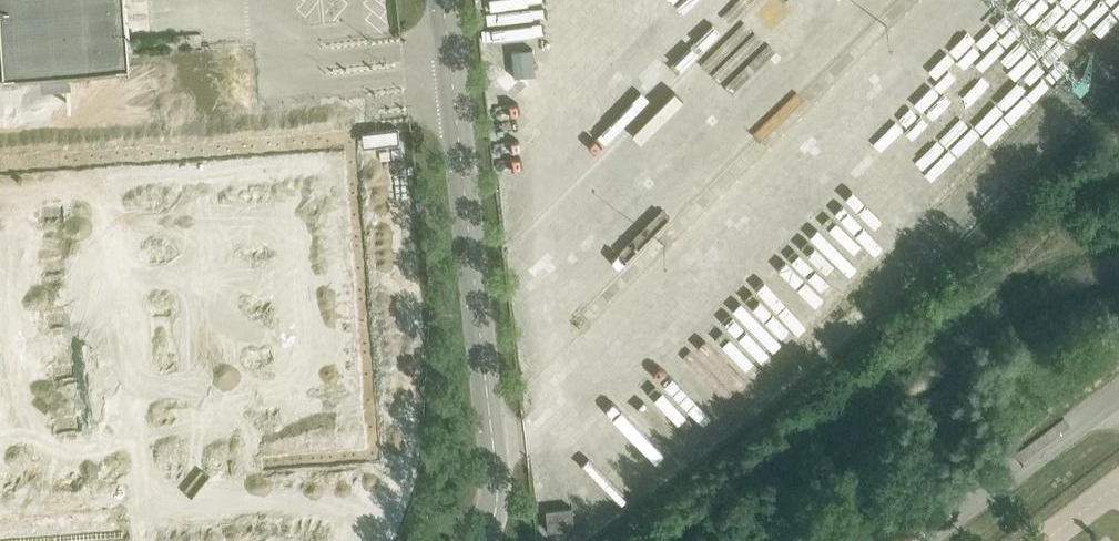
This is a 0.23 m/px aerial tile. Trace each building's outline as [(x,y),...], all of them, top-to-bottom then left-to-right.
[(310,468),(305,406),(333,404),(303,0),(0,0),(0,490),(310,468)]
